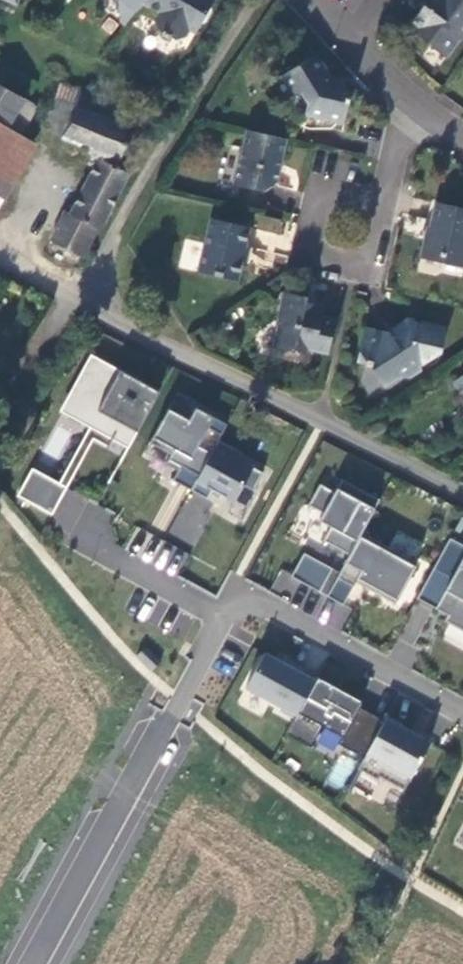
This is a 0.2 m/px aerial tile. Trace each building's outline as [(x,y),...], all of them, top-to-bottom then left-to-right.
[(15,10),(20,0),(0,0),(0,3),(15,10)] [(150,1),(166,11),(161,19),(163,27),(169,31),(167,33),(174,37),(175,35),(181,38),(190,36),(194,28),(201,32),(220,0),(151,0),(150,1)] [(441,4),(435,0),(432,0),(427,8),(424,6),(408,29),(428,42),(426,47),(446,60),(459,42),(462,45),(462,0),(444,0),(441,4)] [(149,2),(144,9),(161,19),(166,11),(150,1),(149,2)] [(319,57),(285,76),(296,96),(306,97),(311,107),(309,117),(345,125),(352,96),(341,94),(319,57)] [(25,99),(36,81),(0,61),(0,85),(25,99)] [(63,134),(84,91),(63,81),(42,125),(63,134)] [(4,133),(17,140),(39,107),(25,99),(0,85),(0,141),(4,133)] [(65,209),(49,240),(82,256),(98,228),(100,229),(142,153),(126,145),(141,116),(84,91),(63,134),(99,152),(70,212),(65,209)] [(289,141),(250,132),(237,187),(265,193),(280,182),(289,141)] [(17,140),(4,133),(0,141),(0,196),(3,198),(33,150),(17,140)] [(438,206),(433,228),(424,232),(427,236),(423,255),(442,260),(446,266),(462,270),(462,213),(438,206)] [(255,214),(253,227),(281,231),(283,218),(255,214)] [(239,284),(252,232),(213,222),(200,274),(239,284)] [(273,268),(282,235),(256,229),(248,262),(273,268)] [(198,268),(202,244),(186,241),(181,265),(198,268)] [(313,349),(332,353),(339,322),(324,318),(325,312),(317,310),(317,307),(307,304),(308,299),(290,295),(277,348),(294,352),(295,348),(309,352),(313,349)] [(449,330),(412,322),(407,339),(369,329),(361,363),(368,365),(368,368),(378,370),(388,387),(400,377),(409,380),(424,370),(423,364),(429,365),(436,361),(437,353),(444,355),(449,330)] [(159,394),(93,358),(66,409),(93,424),(114,435),(131,445),(159,394)] [(172,405),(150,445),(172,456),(169,461),(181,468),(179,473),(173,482),(191,492),(212,453),(199,446),(208,428),(222,436),(227,426),(196,409),(192,416),(172,405)] [(107,448),(114,435),(93,424),(60,485),(67,490),(93,441),(107,448)] [(212,453),(191,492),(207,500),(212,491),(234,503),(243,487),(253,492),(263,474),(239,461),(242,454),(218,441),(212,453)] [(150,445),(145,454),(179,473),(181,468),(169,461),(172,456),(150,445)] [(48,524),(67,490),(60,485),(40,475),(21,510),(48,524)] [(330,528),(323,542),(349,556),(361,535),(379,501),(341,480),(334,494),(319,486),(308,507),(323,515),(319,522),(330,528)] [(339,574),(327,598),(343,607),(355,584),(357,580),(370,587),(368,591),(395,605),(417,565),(361,535),(349,556),(339,574)] [(416,599),(436,610),(438,607),(449,613),(445,622),(462,632),(462,546),(449,539),(416,599)] [(339,574),(303,554),(290,578),(327,598),(339,574)] [(355,584),(368,591),(370,587),(357,580),(355,584)] [(267,650),(248,685),(284,705),(282,708),(296,716),(317,677),(304,670),(306,666),(289,657),(287,660),(267,650)] [(296,716),(288,731),(313,744),(324,723),(344,734),(340,741),(366,755),(386,717),(362,704),(365,698),(319,673),(317,677),(296,716)] [(366,755),(360,766),(380,776),(382,773),(406,787),(432,739),(404,723),(405,720),(389,712),(386,717),(366,755)]
